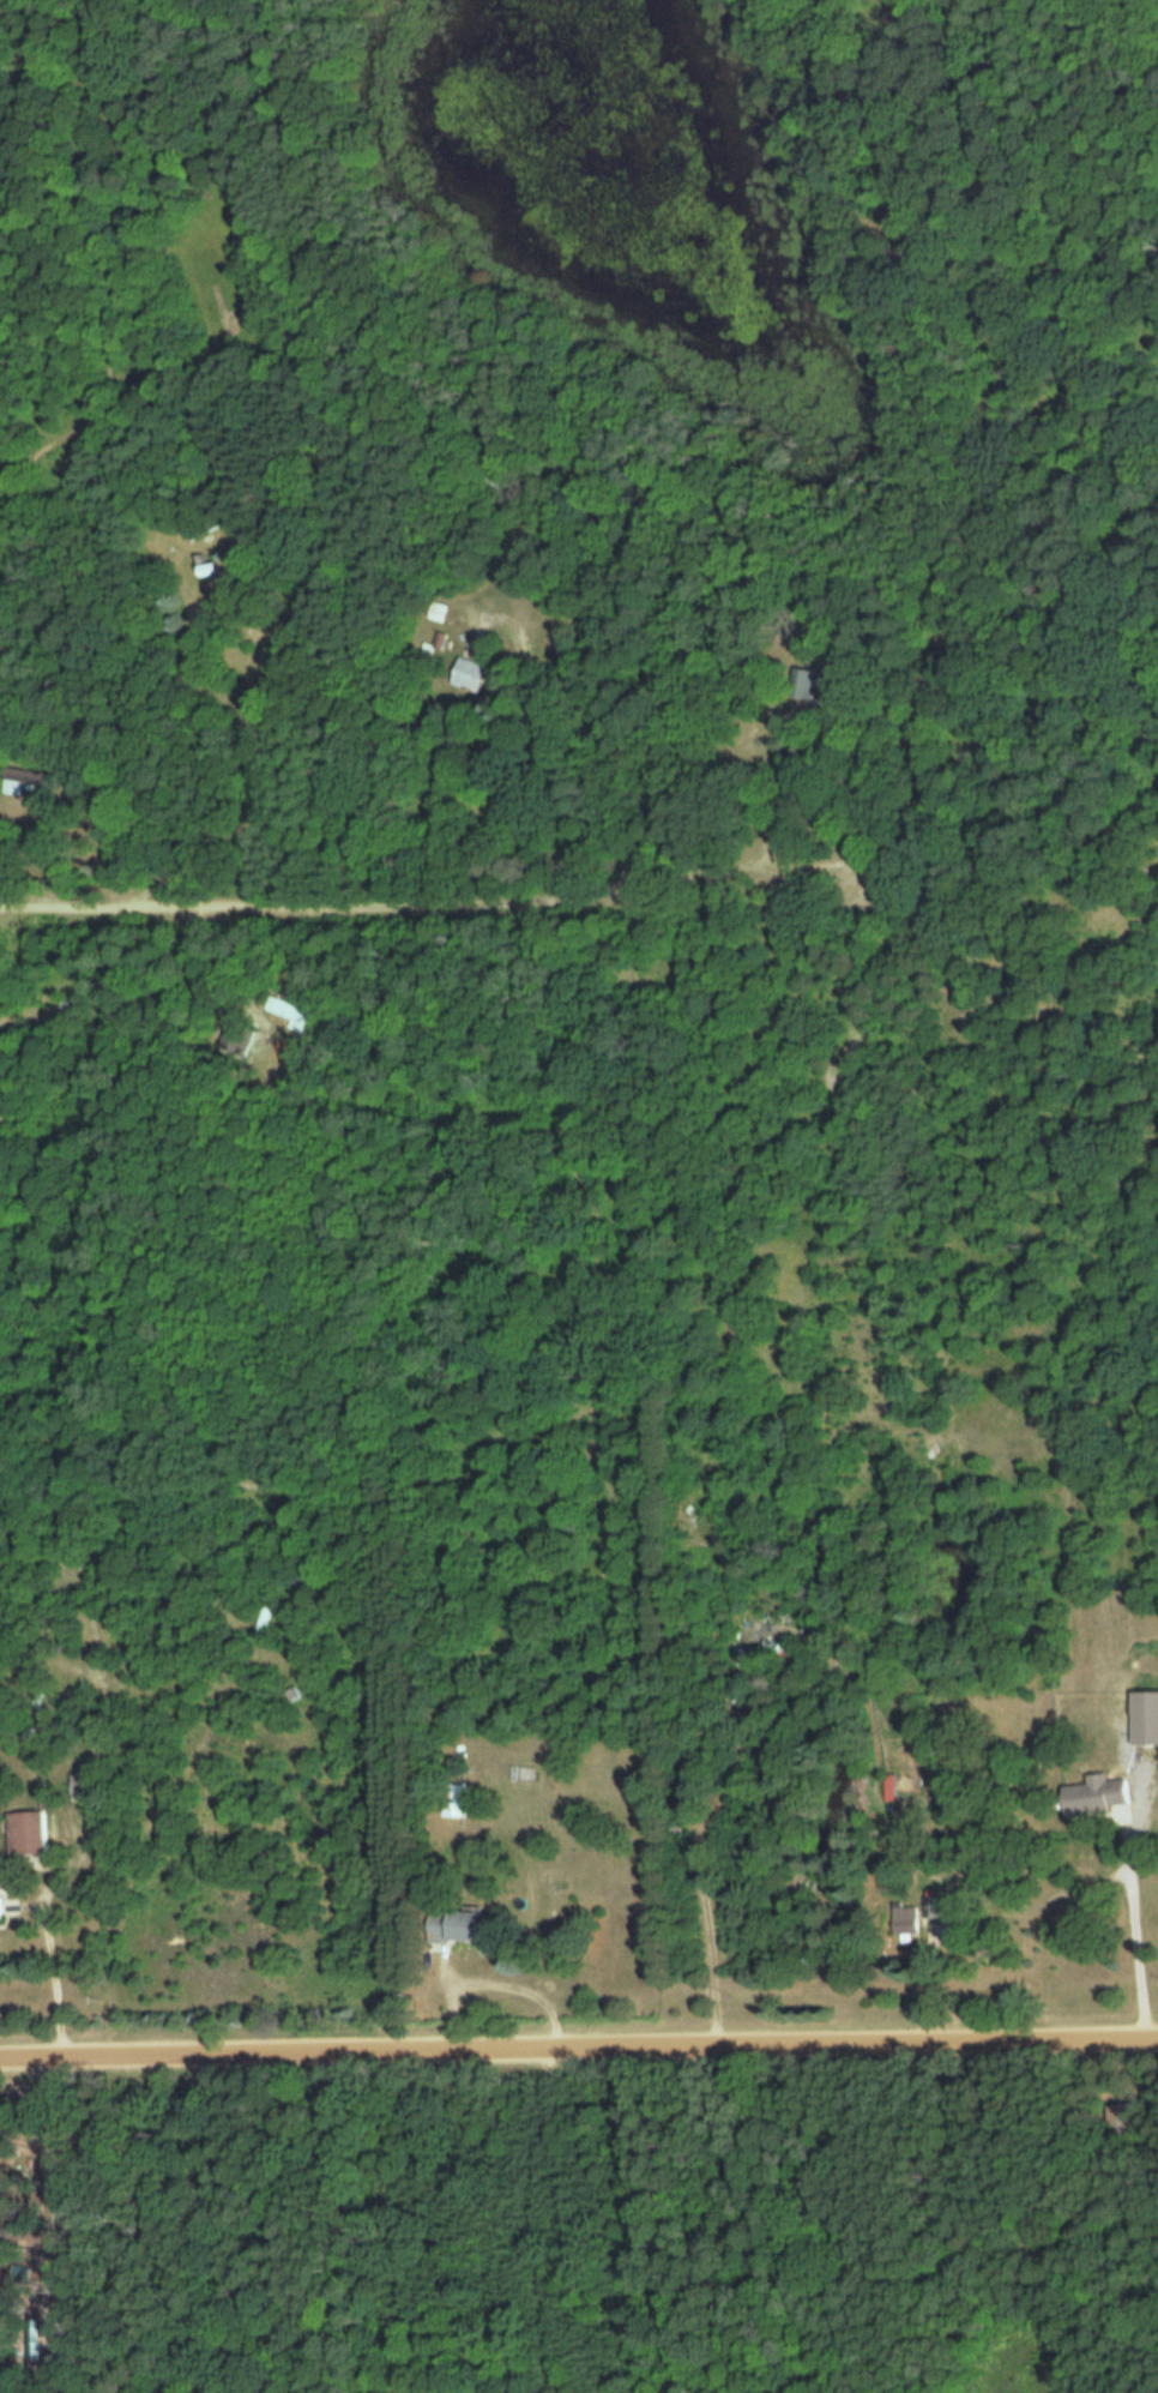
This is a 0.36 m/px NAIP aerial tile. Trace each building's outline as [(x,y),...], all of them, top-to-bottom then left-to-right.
[(183,531),(188,541),(209,531),(204,521),(183,531)] [(217,562),(192,564),(192,576),(218,573),(217,562)] [(445,606),(429,601),(425,617),(441,621),(445,606)] [(476,693),(484,665),(455,656),(446,684),(476,693)] [(279,1001),(268,997),(265,1006),(276,1010),(279,1001)] [(56,1003),(61,1013),(70,1009),(65,999),(56,1003)] [(251,1639),(264,1643),(273,1609),(260,1605),(251,1639)] [(1135,1691),(1157,1691),(1157,1743),(1138,1744),(1135,1691)] [(1110,1773),(1111,1780),(1129,1778),(1134,1821),(1115,1823),(1114,1809),(1069,1814),(1066,1786),(1091,1782),(1091,1775),(1110,1773)] [(439,1817),(466,1817),(466,1784),(439,1784),(439,1817)] [(47,1810),(49,1852),(12,1854),(10,1812),(47,1810)] [(888,1933),(916,1933),(916,1904),(888,1904),(888,1933)] [(478,1942),(478,1910),(424,1910),(424,1942),(478,1942)]
